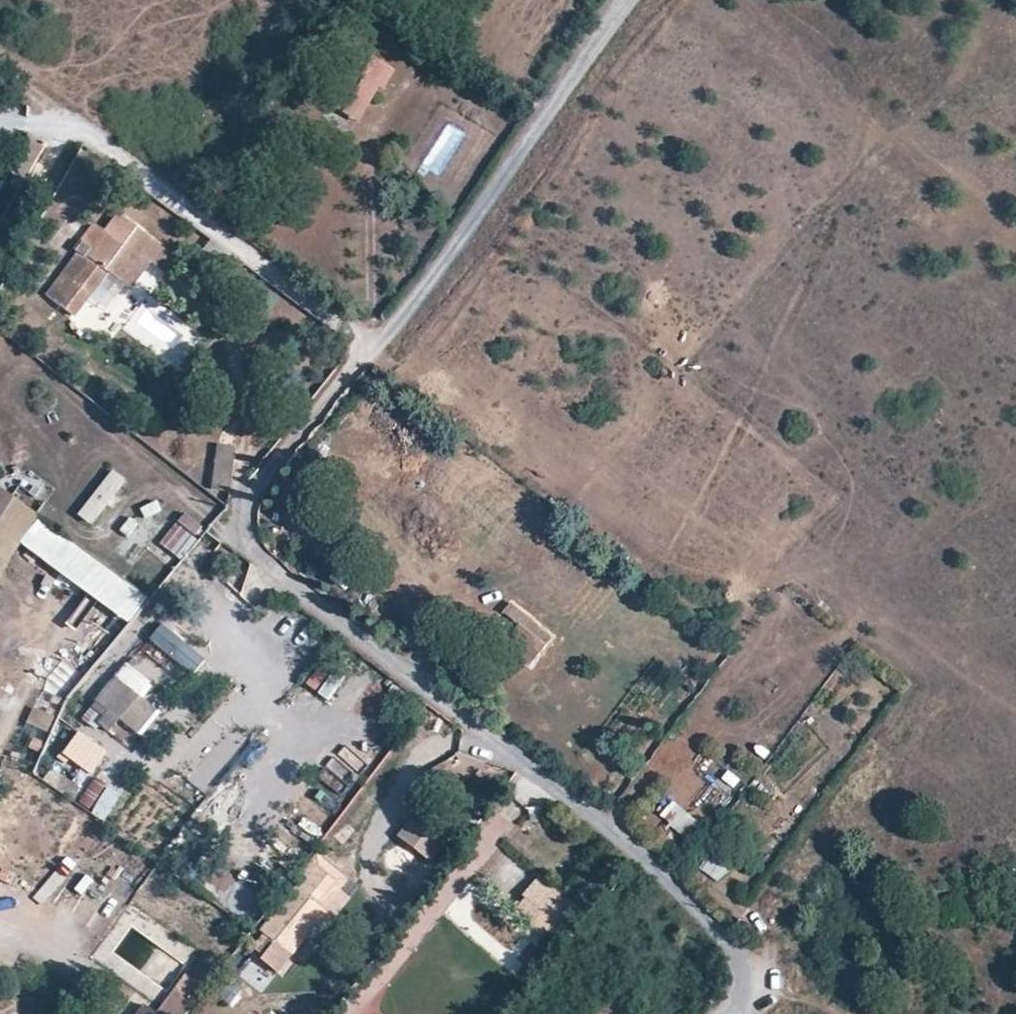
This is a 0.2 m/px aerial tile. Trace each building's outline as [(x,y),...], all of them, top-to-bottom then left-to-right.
[(370,63),(361,78),(342,111),(353,119),(354,119),(374,86),(379,89),(388,73),(387,72),(371,62),(370,63)] [(342,111),(361,78),(348,70),(328,104),(342,111)] [(40,144),(20,133),(0,168),(0,171),(19,182),(40,144)] [(115,279),(148,240),(117,214),(102,232),(93,225),(78,245),(87,252),(84,257),(88,261),(70,282),(61,277),(45,297),(71,317),(105,273),(115,279)] [(159,248),(148,240),(115,279),(127,290),(159,248)] [(216,443),(209,488),(228,491),(235,446),(216,443)] [(93,527),(127,479),(111,468),(77,516),(93,527)] [(0,489),(0,580),(40,518),(0,489)] [(185,558),(195,534),(169,524),(160,549),(185,558)] [(515,625),(523,615),(506,600),(497,611),(515,625)] [(534,655),(549,637),(523,615),(515,625),(508,634),(534,655)] [(149,679),(188,631),(176,621),(135,670),(148,680),(149,679)] [(118,719),(135,697),(146,684),(123,667),(80,721),(92,731),(96,725),(106,733),(118,719)] [(152,711),(135,697),(118,719),(134,733),(135,733),(152,711)] [(82,735),(67,756),(91,773),(106,752),(82,735)] [(25,772),(8,797),(43,822),(61,796),(25,772)] [(86,808),(103,783),(93,776),(75,801),(86,808)] [(664,818),(689,840),(703,825),(678,803),(664,818)] [(404,888),(436,845),(402,819),(370,861),(404,888)] [(721,881),(728,868),(710,857),(702,870),(721,881)] [(569,908),(533,878),(510,905),(546,935),(569,908)] [(114,921),(62,882),(48,900),(101,939),(114,921)] [(284,961),(315,918),(312,916),(299,907),(286,898),(263,928),(266,930),(245,957),(254,964),(252,968),(270,980),(284,961)] [(306,898),(299,907),(312,916),(318,908),(306,898)] [(325,926),(315,918),(284,961),(285,961),(294,968),(325,926)] [(157,1013),(182,1013),(193,999),(176,986),(155,1012),(157,1013)] [(155,1012),(143,1003),(134,1013),(157,1013),(155,1012)]
